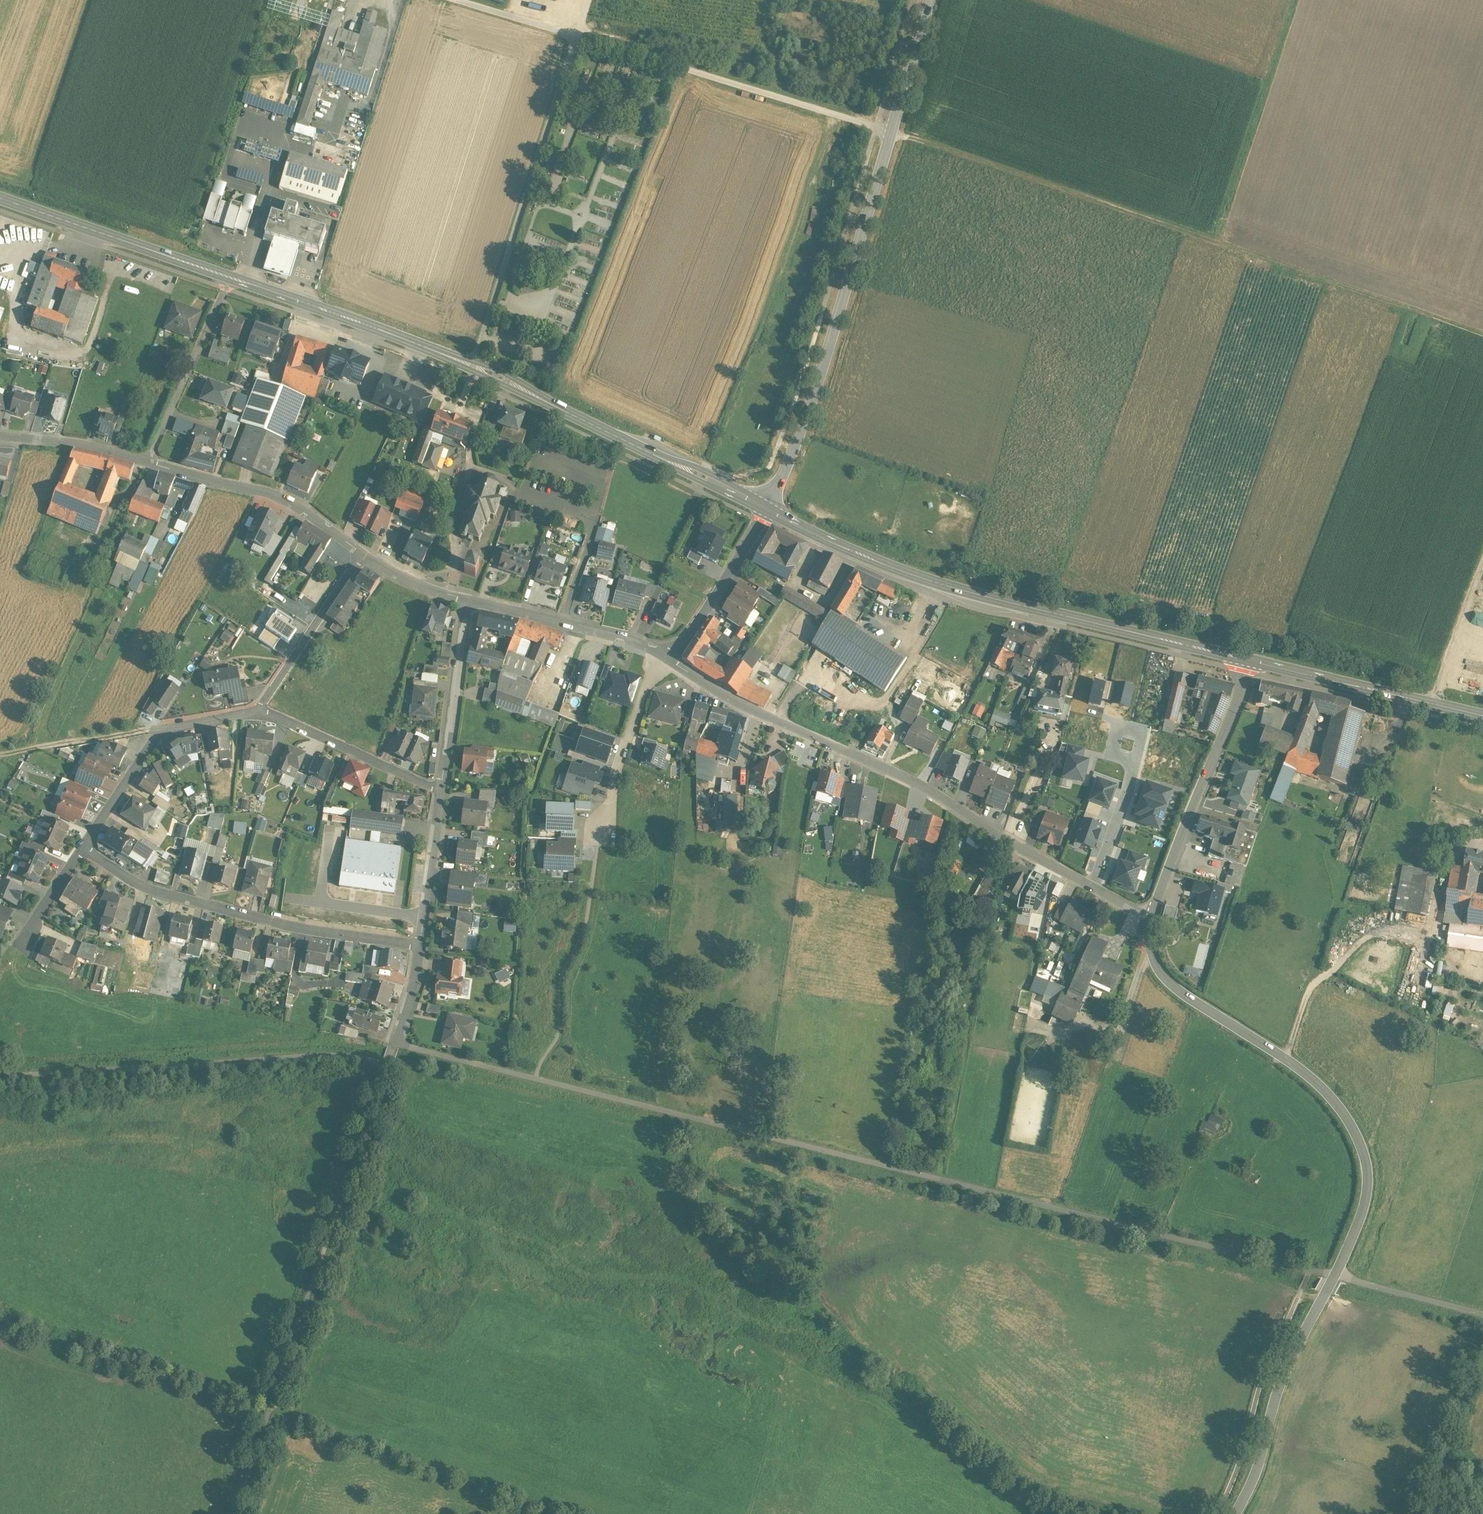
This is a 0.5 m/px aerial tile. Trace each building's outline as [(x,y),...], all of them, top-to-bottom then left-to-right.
[(320,94),(323,83),(368,97),(376,70),(387,32),(373,28),(378,14),(369,12),(361,37),(338,30),(343,13),(333,10),(327,26),(329,27),(308,91),(302,89),(292,124),(296,126),(307,129),(319,94),(320,94)] [(307,129),(296,126),(293,135),(312,140),(315,131),(307,129)] [(247,142),(244,152),(254,155),(257,145),(247,142)] [(263,146),(257,144),(257,145),(254,155),(253,156),(260,158),(260,157),(263,146)] [(282,152),(263,146),(260,157),(278,163),(282,152)] [(349,172),(290,154),(279,190),(302,197),(338,208),(349,172)] [(211,195),(203,221),(208,223),(213,225),(220,203),(221,203),(222,199),(216,197),(211,195)] [(302,197),(298,209),(338,221),(342,209),(338,208),(302,197)] [(220,203),(213,225),(224,228),(231,206),(221,203),(220,203)] [(298,209),(287,205),(283,217),(272,214),(265,236),(273,239),(300,247),(319,253),(326,231),(294,221),(298,209)] [(231,206),(224,228),(235,231),(242,210),(241,209),(240,212),(231,210),(232,207),(231,206)] [(253,213),(242,210),(235,231),(235,232),(246,235),(253,213)] [(300,247),(273,239),(271,243),(267,258),(264,268),(291,276),(294,266),(300,247)] [(45,259),(28,308),(38,311),(45,313),(49,301),(57,278),(50,276),(55,263),(45,259)] [(55,263),(50,276),(57,278),(62,265),(55,263)] [(88,274),(62,265),(57,278),(70,283),(67,291),(68,291),(80,296),(80,295),(88,274)] [(80,296),(68,291),(59,318),(70,322),(63,341),(82,347),(98,301),(80,295),(80,296)] [(49,301),(45,313),(51,315),(55,303),(49,301)] [(187,309),(174,305),(168,322),(174,324),(171,333),(191,340),(200,317),(187,312),(187,309)] [(45,313),(38,311),(31,330),(63,341),(70,322),(59,318),(51,315),(45,313)] [(245,323),(236,320),(235,322),(228,319),(221,337),(230,340),(231,337),(239,340),(245,323)] [(282,330),(288,332),(292,321),(286,319),(282,330)] [(280,336),(256,327),(247,354),(271,362),(279,339),(280,336)] [(324,348),(296,339),(293,350),(303,353),(320,358),(324,348)] [(220,344),(214,342),(208,359),(227,365),(231,353),(218,349),(220,344)] [(334,351),(324,348),(320,358),(330,361),(334,351)] [(165,354),(151,349),(148,357),(161,362),(165,354)] [(303,353),(293,350),(288,365),(299,368),(303,353)] [(330,361),(326,374),(362,387),(369,365),(334,351),(330,361)] [(330,361),(320,358),(316,373),(325,376),(326,374),(330,361)] [(299,368),(288,365),(283,380),(310,390),(318,393),(323,381),(325,376),(316,373),(299,368)] [(231,383),(239,386),(242,377),(234,375),(231,383)] [(425,396),(385,378),(374,404),(414,421),(420,424),(431,398),(425,396)] [(310,390),(283,380),(280,390),(305,399),(306,399),(310,390)] [(318,393),(317,396),(324,398),(330,383),(323,381),(318,393)] [(203,401),(225,410),(232,393),(202,382),(199,391),(206,394),(203,401)] [(280,390),(256,382),(249,399),(244,414),(240,424),(247,427),(247,426),(287,441),(286,442),(288,442),(305,399),(280,390)] [(318,393),(310,390),(306,399),(314,402),(317,396),(318,393)] [(39,405),(38,409),(44,411),(48,399),(51,400),(52,396),(43,393),(39,405)] [(0,409),(0,411),(6,412),(10,397),(4,395),(2,400),(3,400),(0,409)] [(233,410),(244,414),(249,399),(238,395),(233,410)] [(327,400),(317,396),(314,402),(325,406),(327,400)] [(26,397),(21,400),(16,398),(11,415),(23,419),(24,417),(29,415),(32,403),(34,399),(26,397)] [(51,400),(48,399),(44,411),(42,419),(59,424),(66,405),(51,400)] [(39,405),(32,403),(29,415),(36,417),(38,409),(39,405)] [(517,412),(515,413),(504,409),(503,414),(498,425),(504,427),(518,433),(519,430),(524,416),(522,415),(521,413),(517,412)] [(496,412),(492,423),(498,425),(503,414),(496,412)] [(98,415),(94,426),(99,428),(103,417),(98,415)] [(459,422),(452,419),(452,420),(437,415),(432,431),(430,434),(432,434),(452,442),(466,447),(473,428),(459,423),(459,422)] [(117,421),(103,417),(99,428),(97,435),(111,439),(117,421)] [(190,438),(194,425),(177,420),(173,433),(190,438)] [(225,422),(221,434),(226,436),(235,439),(239,426),(225,422)] [(216,461),(196,453),(200,443),(202,444),(204,439),(201,438),(205,429),(196,426),(182,465),(213,473),(216,461)] [(247,427),(233,464),(272,479),(286,442),(287,441),(247,426),(247,427)] [(518,433),(504,427),(500,438),(521,446),(526,433),(519,430),(518,433)] [(219,434),(205,429),(201,438),(204,439),(202,444),(214,449),(216,443),(219,434)] [(452,442),(430,434),(432,431),(425,429),(413,464),(422,467),(435,472),(443,449),(431,444),(431,442),(437,444),(440,442),(450,446),(452,442)] [(221,434),(219,434),(216,443),(221,445),(219,450),(229,454),(230,451),(223,448),(226,436),(221,434)] [(235,439),(226,436),(223,448),(230,451),(235,439)] [(75,451),(62,480),(69,483),(78,466),(80,462),(84,463),(108,469),(111,460),(112,459),(75,451)] [(0,459),(0,478),(7,479),(11,462),(0,459)] [(134,467),(111,460),(108,469),(106,473),(116,476),(130,481),(134,467)] [(331,461),(326,471),(331,473),(336,464),(331,461)] [(318,468),(306,463),(302,471),(314,476),(318,468)] [(314,476),(302,471),(301,473),(293,470),(287,485),(298,490),(299,488),(308,492),(314,476)] [(116,476),(106,473),(104,480),(101,487),(111,491),(113,484),(116,476)] [(159,475),(156,484),(172,489),(175,480),(159,475)] [(486,477),(481,480),(480,479),(479,479),(475,490),(469,488),(468,490),(466,490),(466,491),(468,491),(462,506),(461,506),(459,510),(465,512),(463,517),(465,518),(463,526),(461,525),(461,526),(463,527),(460,534),(459,534),(459,535),(461,535),(462,535),(461,538),(465,539),(465,540),(471,543),(473,539),(478,541),(479,542),(480,542),(479,541),(481,533),(483,534),(483,533),(482,532),(484,525),(487,526),(490,517),(493,518),(493,520),(494,520),(494,518),(496,519),(496,518),(494,517),(500,503),(501,503),(502,502),(500,502),(501,500),(505,502),(508,493),(506,492),(507,489),(498,486),(498,485),(496,485),(494,480),(495,479),(494,478),(493,479),(487,477),(487,476),(486,476),(486,477)] [(101,487),(98,495),(96,494),(93,500),(71,491),(74,485),(69,483),(62,480),(46,516),(96,537),(115,492),(111,491),(101,487)] [(156,484),(143,480),(138,491),(140,492),(152,496),(153,493),(156,484)] [(187,483),(175,480),(172,489),(184,492),(187,483)] [(3,492),(9,494),(12,484),(6,482),(3,492)] [(205,488),(187,483),(184,492),(189,493),(191,494),(189,498),(190,499),(184,513),(193,517),(205,488)] [(168,499),(172,489),(156,484),(153,493),(159,494),(159,496),(168,499)] [(425,497),(402,488),(395,509),(401,511),(417,517),(418,517),(425,497)] [(168,499),(165,506),(173,509),(178,498),(181,499),(184,492),(172,489),(168,499)] [(140,492),(138,491),(129,510),(158,523),(161,517),(146,511),(148,505),(146,504),(148,501),(138,497),(140,492)] [(152,496),(140,492),(138,497),(148,501),(149,502),(150,500),(152,496)] [(189,493),(181,513),(184,513),(190,499),(189,498),(191,494),(189,493)] [(149,502),(148,501),(146,504),(148,505),(146,511),(161,517),(165,506),(150,500),(149,502)] [(358,501),(353,512),(358,515),(363,504),(358,501)] [(375,509),(363,504),(358,515),(353,512),(349,520),(367,528),(375,509)] [(367,528),(366,530),(378,535),(382,527),(387,514),(375,509),(367,528)] [(279,519),(261,510),(252,528),(270,537),(279,519)] [(417,517),(401,511),(399,517),(415,522),(417,517)] [(433,513),(427,511),(424,518),(430,520),(433,513)] [(193,517),(184,513),(181,513),(180,518),(190,522),(193,517)] [(392,516),(387,514),(382,527),(387,529),(392,516)] [(180,518),(177,517),(176,522),(188,526),(190,522),(180,518)] [(329,540),(304,525),(300,532),(296,539),(301,543),(306,546),(307,543),(315,548),(322,552),(329,540)] [(700,533),(706,536),(719,542),(723,534),(704,525),(700,533)] [(270,537),(252,528),(246,539),(265,548),(270,537)] [(600,544),(610,547),(614,532),(599,528),(594,543),(600,544)] [(792,539),(772,528),(755,557),(766,563),(770,556),(777,543),(787,548),(792,539)] [(300,532),(295,529),(280,554),(281,555),(264,582),(271,586),(271,585),(272,583),(270,581),(289,551),(289,550),(296,539),(300,532)] [(433,544),(415,535),(412,540),(412,539),(409,545),(410,545),(405,554),(409,556),(409,557),(416,561),(422,565),(433,544)] [(151,538),(146,536),(141,544),(125,536),(113,562),(118,564),(109,584),(117,589),(122,578),(130,582),(151,538)] [(719,542),(706,536),(697,554),(702,557),(715,563),(724,545),(719,542)] [(164,544),(151,538),(128,588),(136,592),(152,559),(157,561),(164,544)] [(301,543),(296,539),(289,550),(289,551),(294,553),(301,543)] [(807,547),(792,539),(787,548),(789,549),(782,562),(795,569),(807,547)] [(678,556),(686,560),(691,551),(692,547),(684,543),(678,556)] [(610,547),(600,544),(597,558),(611,561),(614,548),(610,547)] [(322,552),(315,548),(302,567),(310,572),(322,552)] [(532,556),(507,548),(505,552),(501,565),(499,569),(524,577),(532,556)] [(505,552),(495,549),(491,561),(501,565),(505,552)] [(697,554),(691,551),(686,560),(698,565),(702,557),(697,554)] [(842,563),(822,553),(803,588),(822,598),(842,563)] [(782,562),(770,556),(766,563),(755,557),(752,564),(786,583),(795,569),(782,562)] [(102,573),(107,561),(99,557),(94,569),(102,573)] [(554,563),(544,560),(542,563),(536,580),(536,582),(545,585),(546,584),(558,588),(563,574),(566,573),(567,571),(565,568),(563,567),(561,568),(553,565),(554,563)] [(537,561),(531,578),(536,580),(542,563),(537,561)] [(479,566),(469,563),(465,573),(475,577),(479,566)] [(152,564),(144,582),(152,586),(161,567),(152,564)] [(884,583),(856,569),(847,585),(856,590),(858,586),(875,595),(876,593),(884,583)] [(379,581),(364,571),(354,585),(360,589),(369,595),(379,581)] [(596,581),(592,580),(590,581),(588,588),(589,588),(585,604),(600,608),(599,611),(605,612),(610,593),(604,591),(605,587),(607,578),(598,576),(596,581)] [(585,579),(579,602),(585,604),(589,588),(588,588),(590,581),(585,579)] [(334,624),(343,630),(362,602),(355,597),(349,593),(352,588),(354,585),(350,582),(325,618),(334,624)] [(644,588),(623,582),(619,596),(615,595),(613,604),(625,607),(626,605),(640,608),(643,597),(645,588),(644,588)] [(899,590),(884,583),(876,593),(882,596),(893,602),(899,590)] [(657,587),(645,584),(644,588),(645,588),(643,597),(651,599),(657,587)] [(856,590),(847,585),(831,612),(842,618),(858,591),(856,590)] [(751,593),(740,586),(733,599),(751,610),(758,599),(751,594),(751,593)] [(657,587),(651,599),(657,602),(662,590),(657,587)] [(824,624),(829,615),(784,587),(778,596),(815,618),(824,624)] [(358,592),(352,588),(349,593),(355,597),(358,592)] [(779,601),(759,589),(755,595),(775,608),(779,601)] [(875,595),(866,609),(871,612),(882,596),(876,593),(875,595)] [(751,610),(733,599),(724,611),(734,617),(745,625),(754,612),(751,610)] [(675,601),(671,611),(676,614),(681,604),(675,601)] [(662,608),(655,605),(651,615),(658,618),(662,608)] [(449,613),(432,607),(426,624),(423,633),(431,636),(435,626),(443,629),(446,621),(449,613)] [(671,611),(662,608),(658,618),(656,622),(670,628),(676,614),(671,611)] [(278,612),(274,617),(290,628),(294,622),(278,612)] [(821,628),(811,646),(834,661),(884,694),(906,660),(857,628),(857,627),(842,618),(831,612),(829,615),(824,624),(821,628)] [(490,616),(481,615),(477,627),(487,630),(490,616)] [(519,623),(490,616),(487,630),(506,634),(506,637),(513,639),(514,637),(519,623)] [(266,629),(281,639),(288,644),(296,632),(290,628),(274,617),(266,629)] [(745,625),(734,617),(730,623),(742,631),(745,625)] [(821,628),(824,624),(815,618),(812,622),(821,628)] [(722,640),(711,632),(717,624),(708,619),(699,634),(708,641),(716,647),(722,640)] [(420,621),(417,631),(423,634),(423,633),(426,624),(420,621)] [(526,623),(520,621),(519,623),(514,637),(521,639),(526,623)] [(563,637),(526,623),(521,639),(532,643),(542,647),(543,644),(549,646),(558,649),(563,637)] [(330,631),(339,638),(343,630),(334,624),(330,631)] [(236,631),(229,626),(222,637),(228,642),(236,631)] [(477,627),(467,664),(501,673),(505,660),(506,658),(483,651),(486,642),(484,641),(487,630),(477,627)] [(281,639),(266,629),(259,640),(274,650),(281,639)] [(740,630),(735,637),(738,640),(739,641),(745,633),(740,630)] [(1023,637),(1005,631),(1001,639),(1013,644),(1019,646),(1023,637)] [(699,634),(682,660),(693,668),(701,663),(705,658),(699,654),(708,641),(699,634)] [(514,637),(513,639),(507,654),(512,656),(514,657),(521,639),(514,637)] [(735,637),(729,645),(733,648),(738,640),(735,637)] [(1040,643),(1023,637),(1019,646),(1026,648),(1037,652),(1040,643)] [(1001,639),(988,666),(1009,674),(1015,657),(1008,654),(1013,644),(1001,639)] [(729,645),(722,640),(716,647),(727,656),(733,648),(729,645)] [(733,648),(727,656),(730,658),(741,643),(739,641),(738,640),(733,648)] [(526,661),(514,657),(512,656),(510,662),(539,672),(549,646),(543,644),(542,647),(532,643),(526,661)] [(443,644),(442,652),(441,658),(449,659),(451,645),(443,644)] [(1037,652),(1026,648),(1022,659),(1033,663),(1037,652)] [(717,671),(711,680),(735,696),(746,681),(759,662),(746,653),(739,664),(730,658),(721,674),(717,671)] [(1022,659),(1015,657),(1009,674),(1026,681),(1033,663),(1022,659)] [(449,659),(441,658),(440,658),(439,665),(444,666),(448,667),(449,659)] [(505,660),(501,673),(532,684),(539,672),(510,662),(505,660)] [(1072,662),(1063,660),(1063,663),(1054,661),(1051,678),(1058,680),(1068,682),(1072,662)] [(712,670),(701,663),(693,668),(711,680),(717,671),(717,670),(713,668),(712,670)] [(597,670),(583,665),(581,670),(577,682),(576,685),(577,687),(582,689),(584,688),(590,690),(597,670)] [(796,673),(782,665),(775,676),(789,684),(796,673)] [(605,666),(600,681),(606,683),(609,674),(610,675),(612,669),(605,666)] [(437,676),(438,669),(433,668),(425,667),(424,675),(437,676)] [(581,670),(575,668),(571,679),(577,682),(581,670)] [(218,672),(203,675),(205,686),(211,685),(212,686),(214,697),(228,695),(228,694),(241,691),(241,690),(237,670),(219,674),(218,672)] [(532,684),(501,673),(497,692),(524,703),(532,684)] [(610,675),(609,674),(606,683),(602,695),(609,698),(608,701),(618,704),(619,701),(631,706),(640,679),(626,674),(624,682),(620,680),(620,678),(610,675)] [(1189,677),(1176,674),(1173,686),(1183,689),(1186,689),(1189,677)] [(1068,682),(1058,680),(1055,696),(1064,698),(1068,682)] [(1233,688),(1198,680),(1195,691),(1212,695),(1205,719),(1206,719),(1221,722),(1228,705),(1233,688)] [(426,683),(414,681),(413,689),(415,689),(415,688),(425,689),(426,683)] [(746,681),(735,696),(764,709),(771,695),(746,681)] [(178,690),(167,682),(154,702),(158,705),(165,710),(178,690)] [(1103,686),(1100,701),(1106,702),(1110,685),(1104,683),(1103,686)] [(1100,701),(1103,686),(1093,684),(1088,706),(1098,708),(1100,701)] [(1110,685),(1106,702),(1111,703),(1115,686),(1110,685)] [(1281,689),(1260,685),(1257,701),(1265,703),(1266,699),(1271,700),(1271,698),(1279,699),(1281,689)] [(1132,690),(1115,686),(1111,703),(1111,706),(1128,710),(1132,690)] [(1183,689),(1173,686),(1164,723),(1174,726),(1183,689)] [(425,689),(415,688),(415,689),(413,708),(417,708),(416,717),(434,719),(437,691),(425,689)] [(241,691),(228,694),(228,695),(229,699),(233,699),(246,696),(244,689),(241,690),(241,691)] [(485,689),(482,702),(495,705),(497,692),(485,689)] [(1302,693),(1281,689),(1279,699),(1281,700),(1291,702),(1299,704),(1302,693)] [(1036,703),(1038,692),(1030,691),(1026,701),(1036,703)] [(527,718),(532,705),(524,703),(497,692),(495,705),(494,707),(527,718)] [(1055,696),(1038,692),(1036,703),(1034,711),(1060,717),(1063,706),(1064,698),(1055,696)] [(683,702),(656,695),(649,718),(660,721),(661,719),(664,718),(678,721),(679,717),(683,702)] [(1338,701),(1312,695),(1308,711),(1305,710),(1301,718),(1313,723),(1316,713),(1334,717),(1338,701)] [(246,696),(233,699),(234,705),(247,703),(246,696)] [(154,702),(149,699),(143,710),(151,715),(158,705),(154,702)] [(912,699),(900,720),(910,726),(911,725),(910,725),(921,704),(912,699)] [(1265,703),(1257,701),(1255,707),(1264,709),(1265,703)] [(1352,704),(1338,701),(1334,717),(1328,737),(1343,739),(1351,711),(1352,704)] [(690,704),(683,702),(679,717),(686,719),(690,704)] [(1299,704),(1291,702),(1289,707),(1287,712),(1296,715),(1299,704)] [(690,704),(686,719),(692,720),(696,706),(690,704)] [(558,715),(532,705),(527,718),(554,728),(558,716),(558,715)] [(562,705),(558,716),(579,724),(581,719),(567,714),(569,708),(562,705)] [(708,709),(696,706),(692,720),(691,721),(696,722),(704,725),(708,709)] [(1070,707),(1063,706),(1060,717),(1059,722),(1066,724),(1070,707)] [(712,710),(708,709),(704,725),(706,726),(708,724),(708,723),(710,718),(709,718),(712,710)] [(727,714),(712,710),(709,718),(710,718),(708,723),(708,724),(724,729),(726,716),(727,714)] [(1366,714),(1351,711),(1343,739),(1358,743),(1366,714)] [(1006,720),(993,715),(990,722),(1004,726),(1006,720)] [(1274,717),(1262,715),(1259,727),(1264,729),(1270,731),(1274,717)] [(745,722),(726,716),(724,729),(722,735),(730,737),(730,736),(740,739),(745,722)] [(1301,718),(1292,743),(1303,746),(1313,723),(1301,718)] [(1221,722),(1206,719),(1202,733),(1214,737),(1221,722)] [(691,721),(687,738),(691,739),(696,722),(691,721)] [(584,732),(594,736),(596,730),(579,724),(577,730),(584,732)] [(938,740),(913,726),(903,744),(904,744),(912,748),(913,749),(914,747),(930,756),(938,740)] [(888,745),(880,741),(884,732),(875,727),(869,736),(867,744),(884,753),(888,745)] [(1270,731),(1264,729),(1259,746),(1286,756),(1293,740),(1270,731)] [(226,732),(207,735),(210,755),(215,754),(218,754),(228,752),(229,752),(226,732)] [(273,737),(258,736),(258,733),(247,732),(244,763),(254,764),(256,751),(272,753),(273,737)] [(584,732),(580,743),(610,754),(614,743),(594,736),(584,732)] [(893,737),(884,732),(880,741),(888,745),(893,737)] [(399,741),(395,749),(394,748),(392,752),(398,755),(397,756),(404,759),(413,739),(402,734),(399,741)] [(740,739),(730,736),(730,737),(729,740),(726,751),(735,754),(740,739)] [(195,737),(176,741),(166,748),(177,762),(185,755),(197,753),(197,754),(198,754),(195,737)] [(729,740),(722,737),(721,740),(719,748),(718,755),(724,757),(726,751),(729,740)] [(1343,739),(1328,737),(1324,753),(1338,758),(1343,739)] [(392,738),(387,749),(392,752),(394,748),(395,749),(399,741),(392,738)] [(687,738),(683,750),(690,752),(693,740),(691,739),(687,738)] [(721,740),(715,738),(712,746),(719,748),(721,740)] [(428,746),(413,739),(404,759),(416,765),(421,753),(423,755),(428,746)] [(1358,743),(1343,739),(1338,758),(1353,761),(1358,743)] [(657,744),(643,740),(641,746),(646,748),(646,747),(655,750),(657,744)] [(699,742),(693,740),(690,752),(696,754),(699,742)] [(712,746),(699,742),(696,754),(717,760),(718,755),(719,748),(712,746)] [(610,754),(580,743),(576,754),(586,758),(606,765),(610,754)] [(1303,746),(1292,743),(1283,765),(1299,770),(1347,784),(1353,761),(1338,758),(1324,753),(1303,746)] [(112,747),(104,744),(98,760),(111,766),(117,769),(120,762),(122,757),(123,757),(126,750),(113,745),(112,747)] [(1085,750),(1067,746),(1064,758),(1068,759),(1082,762),(1085,750)] [(305,755),(287,747),(281,763),(288,766),(298,771),(305,755)] [(493,749),(474,747),(473,753),(486,755),(485,758),(492,759),(493,749)] [(655,750),(646,747),(646,748),(640,763),(660,770),(663,761),(666,754),(655,750)] [(70,756),(60,752),(58,757),(68,761),(70,756)] [(229,761),(228,752),(218,754),(219,762),(229,761)] [(473,753),(465,752),(462,770),(469,771),(469,774),(477,775),(477,772),(484,773),(485,758),(486,755),(473,753)] [(584,763),(586,758),(576,754),(569,752),(567,757),(584,763)] [(784,753),(774,759),(780,770),(786,766),(788,759),(784,753)] [(185,755),(177,762),(181,767),(189,761),(185,755)] [(952,759),(942,755),(935,770),(946,774),(947,774),(952,759)] [(98,760),(90,757),(85,769),(104,777),(106,778),(111,766),(98,760)] [(967,765),(952,759),(947,774),(946,774),(945,778),(961,784),(967,765)] [(1027,762),(1020,759),(1015,770),(1023,773),(1027,762)] [(1082,762),(1068,759),(1063,780),(1082,785),(1087,763),(1082,762)] [(332,766),(319,760),(312,777),(318,780),(325,782),(325,783),(332,766)] [(669,763),(663,761),(660,770),(666,772),(669,763)] [(288,766),(281,763),(277,771),(284,775),(288,766)] [(172,786),(161,764),(154,767),(155,770),(150,778),(160,785),(162,782),(165,789),(172,786)] [(369,772),(350,764),(342,782),(355,788),(361,790),(363,785),(369,772)] [(584,764),(582,769),(598,775),(600,769),(584,764)] [(771,767),(768,764),(761,769),(760,772),(754,771),(751,781),(757,782),(756,788),(763,790),(765,793),(768,794),(773,791),(774,787),(772,784),(776,770),(775,768),(771,767)] [(1013,769),(1001,765),(996,775),(995,778),(1008,783),(1013,769)] [(1258,773),(1234,765),(1231,775),(1236,777),(1227,801),(1233,803),(1244,807),(1246,808),(1250,797),(1247,796),(1252,783),(1254,784),(1258,773)] [(1299,770),(1283,765),(1268,804),(1284,810),(1299,770)] [(304,773),(298,771),(288,766),(284,775),(290,777),(288,781),(299,785),(304,773)] [(582,769),(572,766),(563,791),(577,796),(579,793),(590,797),(594,785),(599,786),(602,776),(598,775),(582,769)] [(85,769),(82,768),(78,778),(89,783),(100,788),(104,777),(85,769)] [(996,775),(979,769),(970,793),(987,800),(995,778),(996,775)] [(261,770),(260,777),(257,783),(264,786),(268,776),(269,773),(268,775),(261,772),(261,770)] [(13,778),(20,781),(22,776),(15,773),(13,778)] [(312,777),(304,773),(299,785),(306,788),(312,777)] [(838,779),(822,774),(817,792),(817,793),(833,797),(833,798),(838,780),(838,779)] [(150,778),(147,777),(140,788),(153,796),(160,785),(150,778)] [(89,783),(78,778),(75,784),(85,789),(87,789),(89,783)] [(1008,783),(995,778),(987,800),(985,804),(1004,812),(1014,786),(1008,783)] [(325,782),(318,780),(315,787),(321,790),(325,782)] [(844,782),(838,780),(833,798),(841,800),(841,798),(841,797),(843,785),(844,782)] [(1088,804),(1102,808),(1108,810),(1116,787),(1096,781),(1088,804)] [(75,784),(73,784),(71,789),(83,794),(85,789),(75,784)] [(361,790),(355,788),(352,793),(364,798),(369,788),(363,785),(361,790)] [(734,793),(734,785),(718,785),(718,793),(734,793)] [(849,786),(843,785),(841,797),(841,798),(847,799),(849,786)] [(858,788),(849,786),(847,799),(844,819),(860,822),(861,814),(871,816),(874,801),(876,793),(860,790),(858,788)] [(1147,786),(1142,799),(1166,808),(1171,794),(1147,786)] [(198,793),(195,787),(187,791),(189,797),(198,793)] [(71,789),(68,788),(63,800),(85,809),(90,797),(83,794),(71,789)] [(494,791),(480,791),(478,804),(487,806),(486,809),(492,810),(494,791)] [(395,807),(395,802),(406,803),(407,796),(396,795),(383,793),(382,805),(395,807)] [(171,805),(156,796),(151,802),(156,805),(166,812),(171,805)] [(423,798),(407,796),(406,803),(404,812),(421,814),(423,798)] [(737,825),(737,797),(722,797),(722,822),(716,822),(716,833),(732,833),(732,825),(737,825)] [(833,798),(833,797),(831,805),(839,807),(841,800),(833,798)] [(1043,797),(1040,805),(1050,809),(1053,801),(1043,797)] [(151,813),(131,799),(119,817),(142,833),(154,815),(151,813)] [(1158,831),(1166,808),(1142,799),(1136,817),(1141,819),(1139,824),(1158,831)] [(85,809),(63,800),(58,811),(61,812),(73,817),(80,820),(85,809)] [(590,803),(576,802),(575,810),(590,811),(590,803)] [(478,804),(465,803),(462,825),(484,828),(486,809),(487,806),(478,804)] [(1244,807),(1233,803),(1231,808),(1242,812),(1243,811),(1244,807)] [(1084,815),(1098,819),(1102,808),(1088,804),(1084,815)] [(151,813),(154,815),(161,819),(166,812),(156,805),(151,813)] [(393,817),(395,807),(382,805),(380,815),(393,817)] [(324,814),(351,818),(352,811),(325,807),(324,814)] [(573,808),(547,807),(546,819),(573,821),(572,821),(573,808)] [(902,812),(888,808),(882,828),(899,832),(902,822),(903,820),(900,819),(902,812)] [(1048,813),(1037,810),(1031,826),(1041,830),(1046,816),(1047,816),(1048,813)] [(56,817),(43,811),(41,817),(48,820),(48,819),(58,823),(60,819),(59,818),(56,817)] [(380,815),(352,811),(351,818),(350,830),(371,832),(381,834),(401,836),(404,818),(393,817),(380,815)] [(1258,815),(1243,811),(1242,812),(1240,820),(1255,824),(1258,815)] [(73,817),(61,812),(59,818),(60,819),(70,823),(73,817)] [(210,815),(207,828),(221,832),(225,814),(210,815)] [(811,814),(808,821),(815,823),(817,816),(811,814)] [(1082,821),(1096,825),(1098,819),(1084,815),(1082,821)] [(1047,816),(1046,816),(1041,830),(1038,839),(1059,846),(1063,836),(1064,836),(1066,835),(1067,831),(1066,829),(1065,829),(1066,827),(1058,824),(1060,821),(1047,816)] [(58,823),(48,819),(48,820),(41,817),(36,829),(63,840),(69,828),(58,823)] [(920,825),(915,824),(915,825),(911,839),(932,845),(939,823),(922,818),(920,825)] [(1231,828),(1219,824),(1219,823),(1202,818),(1197,832),(1205,835),(1204,837),(1213,840),(1208,857),(1228,863),(1245,868),(1256,835),(1231,827),(1231,828)] [(266,822),(257,819),(254,829),(263,832),(266,822)] [(573,821),(546,819),(546,820),(547,820),(546,833),(562,833),(572,834),(572,832),(573,821)] [(1096,825),(1082,821),(1074,844),(1092,850),(1095,841),(1096,841),(1099,833),(1098,832),(1100,827),(1096,825)] [(248,835),(249,823),(236,822),(236,835),(248,835)] [(908,823),(902,822),(899,832),(898,835),(905,837),(908,823)] [(915,825),(908,823),(905,837),(911,839),(915,825)] [(834,825),(827,827),(828,835),(835,833),(834,825)] [(63,840),(36,829),(31,839),(38,843),(48,847),(59,852),(63,840)] [(124,838),(112,830),(104,843),(121,854),(130,841),(124,838)] [(144,840),(129,830),(124,838),(130,841),(139,847),(140,845),(144,840)] [(369,844),(379,845),(381,834),(371,832),(369,844)] [(486,835),(471,833),(470,844),(476,845),(475,848),(484,849),(486,835)] [(48,847),(38,843),(31,839),(29,846),(39,850),(45,853),(48,847)] [(561,839),(558,839),(558,845),(558,846),(574,847),(573,848),(575,848),(575,840),(561,839)] [(379,845),(369,844),(346,840),(339,888),(376,893),(394,895),(401,849),(379,845)] [(139,847),(130,841),(121,854),(144,869),(146,866),(154,854),(140,845),(139,847)] [(29,846),(23,843),(20,849),(28,852),(28,851),(37,855),(39,850),(29,846)] [(470,844),(459,843),(457,865),(473,867),(475,848),(476,845),(470,844)] [(558,845),(547,844),(547,858),(544,858),(543,870),(546,870),(546,871),(572,872),(573,848),(574,847),(558,846),(558,845)] [(154,854),(146,866),(155,872),(166,855),(157,848),(154,854)] [(37,855),(28,851),(28,852),(20,849),(15,861),(43,873),(48,860),(37,855)] [(203,863),(212,865),(215,852),(215,851),(207,849),(205,855),(203,863)] [(179,862),(184,863),(186,863),(189,852),(187,852),(187,851),(183,850),(179,862)] [(205,855),(187,851),(187,852),(189,852),(186,863),(184,863),(180,877),(199,882),(203,863),(205,855)] [(212,865),(218,867),(221,854),(215,852),(212,865)] [(1129,852),(1124,865),(1139,870),(1143,872),(1147,859),(1129,852)] [(1468,852),(1464,870),(1460,894),(1473,897),(1477,876),(1477,873),(1482,874),(1482,855),(1468,852)] [(986,858),(975,853),(967,867),(978,872),(986,858)] [(243,870),(248,872),(250,864),(251,865),(253,860),(246,858),(243,870)] [(43,873),(15,861),(10,872),(18,875),(27,879),(38,884),(43,873)] [(1014,867),(1005,862),(1003,876),(1009,879),(1010,878),(1008,877),(1014,867)] [(1441,866),(1424,863),(1423,871),(1422,878),(1432,880),(1438,881),(1441,866)] [(251,865),(250,864),(248,872),(268,877),(270,869),(251,865)] [(1124,865),(1120,864),(1116,876),(1114,875),(1112,882),(1120,885),(1120,887),(1134,892),(1138,881),(1136,880),(1139,870),(1124,865)] [(1031,874),(1014,865),(1014,867),(1008,877),(1010,878),(1012,879),(1005,892),(1007,893),(1008,892),(1019,898),(1031,874)] [(1423,871),(1403,867),(1394,911),(1425,917),(1432,880),(1422,878),(1423,871)] [(1464,870),(1453,868),(1449,892),(1460,894),(1464,870)] [(225,872),(218,870),(213,886),(228,890),(230,884),(233,885),(236,874),(230,873),(225,872)] [(18,875),(10,872),(8,878),(22,884),(24,885),(27,879),(18,875)] [(268,877),(248,872),(247,877),(243,893),(263,898),(268,877)] [(471,874),(454,872),(452,889),(449,889),(447,905),(460,907),(460,901),(469,903),(470,894),(471,894),(473,883),(473,880),(470,880),(471,874)] [(1048,882),(1031,874),(1019,898),(1016,911),(1036,915),(1045,898),(1042,895),(1044,891),(1043,888),(1045,888),(1048,882)] [(163,875),(160,887),(172,890),(175,878),(163,875)] [(22,884),(8,878),(5,883),(20,890),(22,884)] [(98,894),(75,879),(59,903),(67,908),(64,911),(75,919),(81,910),(85,913),(98,894)] [(975,897),(987,903),(996,886),(984,880),(975,897)] [(15,906),(17,901),(19,902),(22,896),(20,895),(22,890),(20,890),(5,883),(0,881),(0,900),(15,906)] [(1222,883),(1218,882),(1216,889),(1222,891),(1231,893),(1233,886),(1222,883)] [(1058,884),(1052,896),(1057,899),(1063,887),(1058,884)] [(1216,889),(1195,884),(1192,893),(1200,895),(1196,912),(1216,917),(1222,891),(1216,889)] [(1460,894),(1449,892),(1445,914),(1469,916),(1472,901),(1473,901),(1473,897),(1460,894)] [(105,893),(99,905),(107,908),(110,897),(111,898),(111,895),(105,893)] [(111,898),(110,897),(107,908),(102,926),(123,932),(131,905),(119,901),(119,900),(111,898)] [(1091,915),(1077,908),(1079,904),(1071,900),(1066,911),(1059,907),(1053,919),(1071,929),(1073,925),(1083,931),(1091,915)] [(1472,901),(1469,916),(1468,926),(1482,928),(1482,903),(1473,901),(1472,901)] [(0,906),(0,907),(0,912),(10,917),(13,912),(0,906)] [(1177,911),(1165,907),(1161,923),(1173,926),(1177,911)] [(153,915),(142,912),(136,934),(146,936),(145,940),(154,943),(162,914),(153,911),(153,915)] [(1,939),(10,917),(0,912),(0,938),(1,939)] [(473,914),(458,912),(456,926),(467,928),(471,929),(473,914)] [(1468,926),(1469,916),(1445,914),(1444,925),(1450,926),(1447,948),(1482,953),(1482,928),(1468,926)] [(191,921),(174,917),(169,938),(186,942),(191,921)] [(221,928),(206,925),(202,942),(203,942),(217,945),(221,928)] [(456,926),(445,925),(444,931),(443,939),(442,947),(447,948),(448,950),(451,951),(453,949),(464,950),(467,928),(456,926)] [(123,932),(102,926),(100,932),(112,935),(112,933),(122,936),(123,932)] [(254,936),(237,932),(233,950),(240,952),(250,954),(254,936)] [(1107,945),(1093,939),(1070,991),(1084,997),(1091,982),(1098,985),(1099,983),(1114,990),(1122,971),(1100,961),(1107,945)] [(63,943),(55,940),(54,942),(49,940),(42,956),(42,957),(49,960),(59,964),(62,955),(66,947),(62,945),(63,943)] [(202,942),(196,940),(192,957),(199,959),(201,953),(203,942),(202,942)] [(290,944),(270,940),(266,958),(275,960),(286,963),(289,949),(290,944)] [(337,940),(333,963),(341,964),(346,941),(337,940)] [(203,942),(201,953),(215,957),(218,945),(217,945),(203,942)] [(97,948),(83,945),(77,958),(92,962),(97,948)] [(327,948),(316,946),(316,948),(308,947),(307,958),(305,965),(307,965),(323,968),(327,948)] [(286,963),(275,960),(273,969),(275,973),(281,974),(284,972),(291,973),(296,950),(289,949),(286,963)] [(379,970),(381,953),(366,951),(363,966),(376,969),(379,970)] [(250,954),(240,952),(240,954),(239,958),(248,960),(250,954)] [(398,955),(381,953),(379,970),(398,972),(399,964),(397,964),(398,955)] [(49,960),(42,957),(42,956),(39,955),(36,962),(47,966),(49,960)] [(76,961),(62,955),(59,964),(73,970),(76,961)] [(307,958),(302,957),(298,973),(305,974),(307,965),(305,965),(307,958)] [(275,960),(266,958),(265,964),(264,968),(273,969),(275,960)] [(257,973),(259,963),(249,961),(246,976),(256,978),(257,973)] [(461,964),(446,962),(444,971),(455,972),(455,969),(460,970),(461,964)] [(332,964),(331,970),(341,972),(342,965),(332,964)] [(354,973),(362,975),(363,966),(356,965),(354,973)] [(374,978),(376,969),(363,966),(362,975),(368,976),(374,978)] [(1183,973),(1199,977),(1200,970),(1184,967),(1183,973)] [(455,972),(444,971),(444,978),(438,977),(436,993),(449,995),(448,996),(456,997),(456,996),(459,996),(462,980),(459,980),(460,970),(455,969),(455,972)] [(362,975),(347,973),(345,982),(364,985),(365,985),(366,982),(367,982),(368,976),(362,975)] [(256,979),(241,975),(239,983),(255,986),(256,979)] [(512,975),(503,979),(507,988),(515,984),(512,975)] [(374,978),(368,976),(367,982),(371,982),(377,985),(379,979),(374,978)] [(470,996),(479,997),(479,981),(471,980),(470,996)] [(377,985),(371,982),(367,982),(366,982),(365,985),(364,985),(362,993),(367,995),(367,994),(369,994),(366,1002),(385,1008),(392,990),(377,985)] [(1045,998),(1056,1002),(1061,987),(1050,984),(1045,998)] [(299,995),(299,988),(290,988),(291,996),(299,995)] [(1084,997),(1070,991),(1066,998),(1061,996),(1053,1015),(1072,1023),(1084,997)] [(441,1008),(428,1005),(426,1014),(438,1017),(441,1008)] [(381,1020),(365,1014),(364,1018),(359,1016),(357,1021),(363,1023),(361,1028),(377,1033),(381,1020)] [(476,1023),(449,1017),(442,1047),(453,1049),(456,1039),(472,1042),(476,1023)] [(357,1021),(353,1019),(352,1024),(361,1028),(363,1023),(357,1021)] [(358,1032),(346,1028),(344,1037),(355,1039),(358,1032)] [(1224,1120),(1211,1113),(1203,1130),(1216,1136),(1224,1120)]
